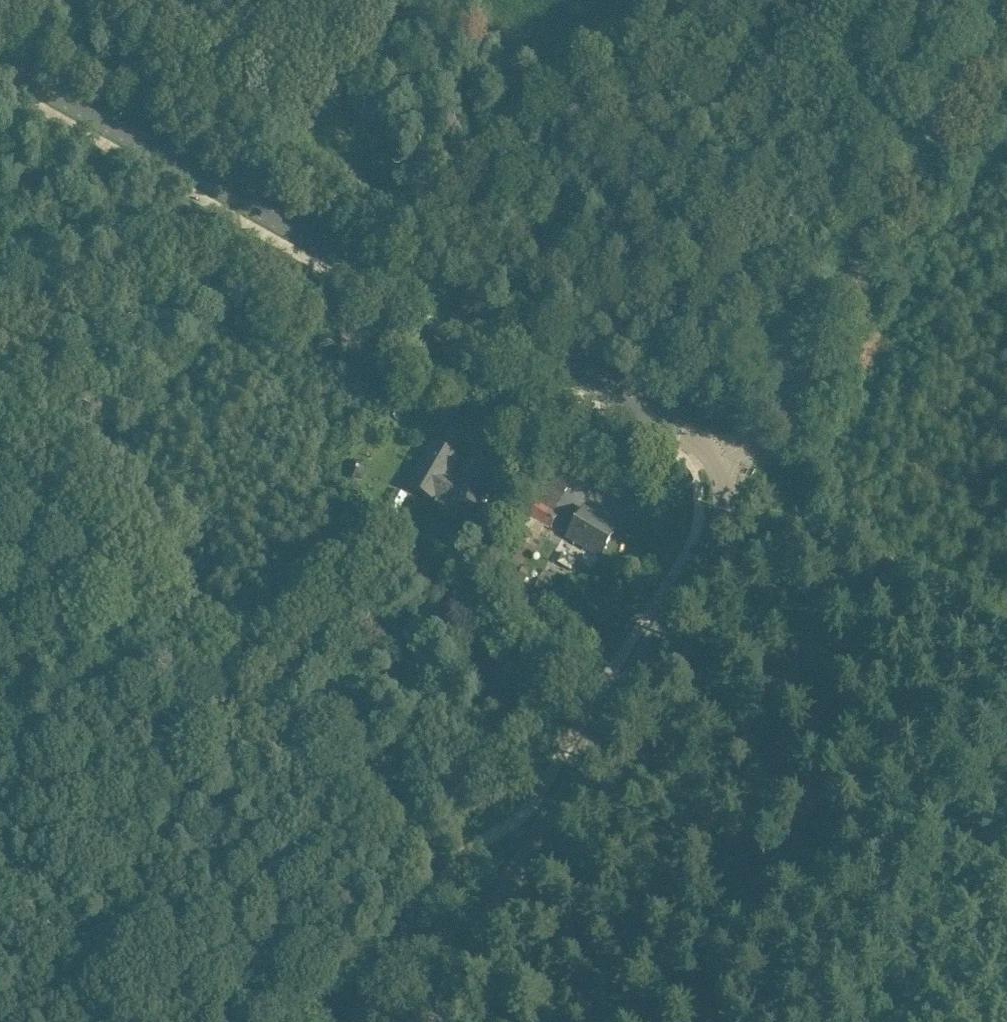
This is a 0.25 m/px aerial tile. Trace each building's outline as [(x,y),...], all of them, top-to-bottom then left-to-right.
[(433,444),(423,461),(409,487),(436,503),(437,500),(457,512),(470,490),(457,482),(456,484),(447,479),(459,459),(433,444)] [(531,519),(524,531),(539,539),(546,527),(551,529),(558,515),(555,513),(540,505),(538,504),(530,518),(531,519)] [(479,520),(479,531),(508,531),(508,521),(508,508),(479,507),(479,520)] [(585,509),(567,539),(600,558),(617,528),(585,509)]
